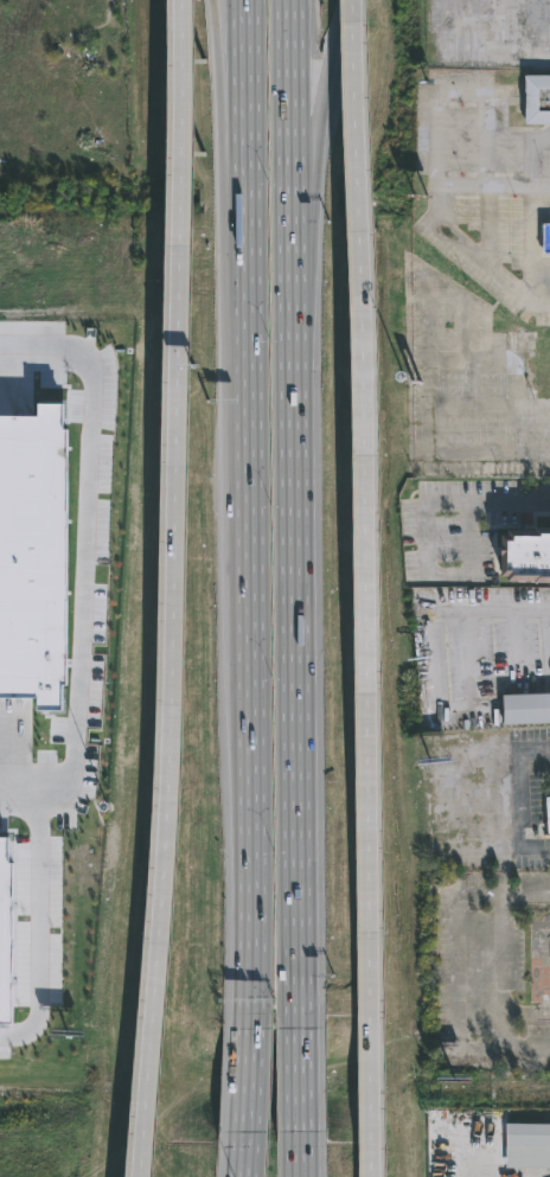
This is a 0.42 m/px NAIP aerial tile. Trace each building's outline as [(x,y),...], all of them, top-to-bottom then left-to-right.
[(524,75),(549,75),(549,124),(523,123),(524,75)] [(541,219),(549,219),(549,251),(541,251),(541,219)] [(532,526),(549,526),(549,581),(505,580),(505,576),(498,576),(498,533),(504,533),(505,529),(532,530),(532,526)] [(497,695),(549,693),(549,723),(497,724),(497,695)] [(509,1124),(549,1125),(549,1169),(507,1169),(509,1124)]
